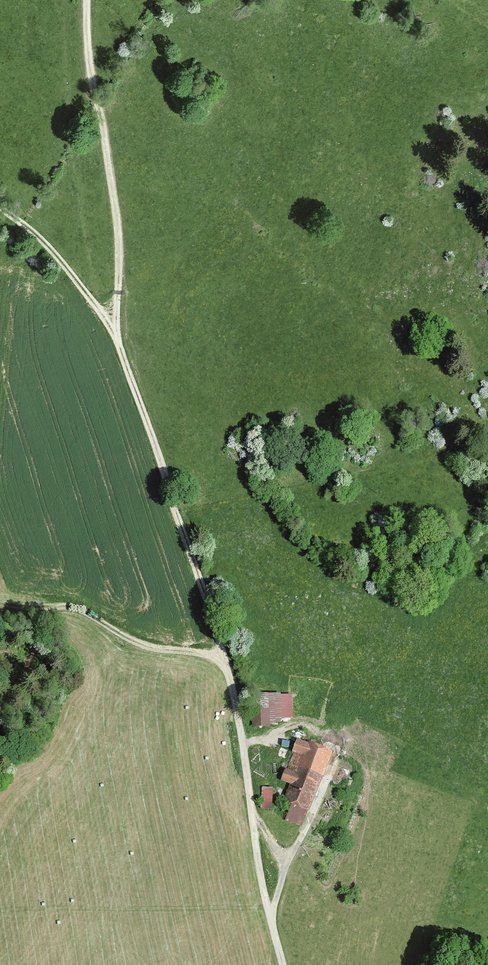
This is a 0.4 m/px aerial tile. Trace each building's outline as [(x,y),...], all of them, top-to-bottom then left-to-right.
[(279,695),(251,696),(254,726),(268,726),(268,722),(281,722),(279,695)] [(286,819),(302,826),(308,811),(309,811),(309,810),(307,810),(330,753),(309,744),(309,745),(299,741),(295,751),(296,751),(288,771),(287,771),(283,780),(293,784),(286,802),(292,805),(286,819)] [(272,788),(264,788),(263,808),(271,809),(272,788)]
